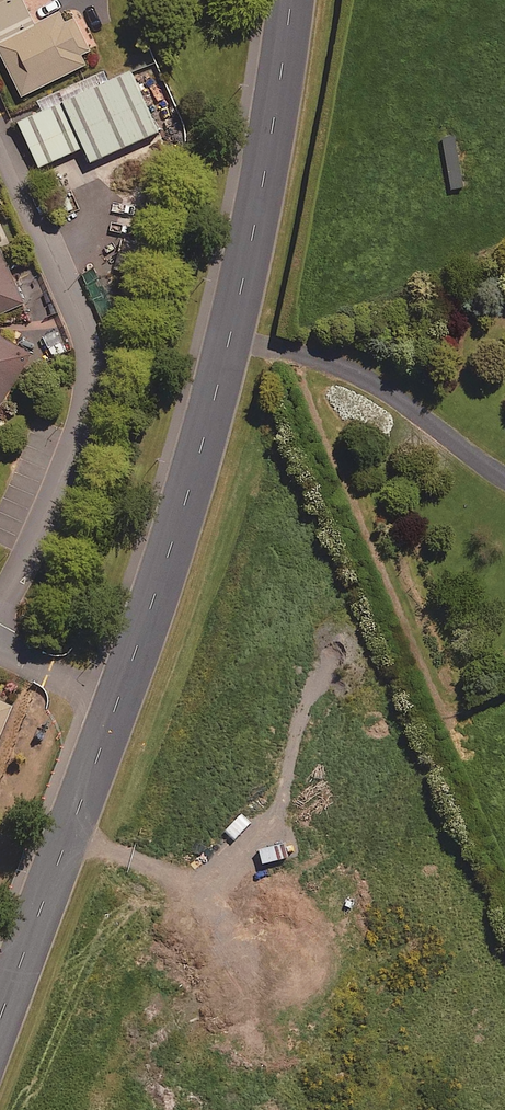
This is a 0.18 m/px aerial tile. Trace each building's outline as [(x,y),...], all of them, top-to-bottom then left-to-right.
[(4,44),(0,46),(0,48),(25,99),(90,66),(85,56),(92,53),(75,19),(66,23),(62,15),(39,26),(26,0),(0,0),(0,37),(4,44)] [(88,150),(95,166),(162,137),(135,75),(22,124),(42,170),(88,150)] [(27,303),(0,244),(0,315),(27,303)] [(34,354),(0,334),(0,410),(34,354)] [(0,700),(0,729),(10,705),(0,700)]
